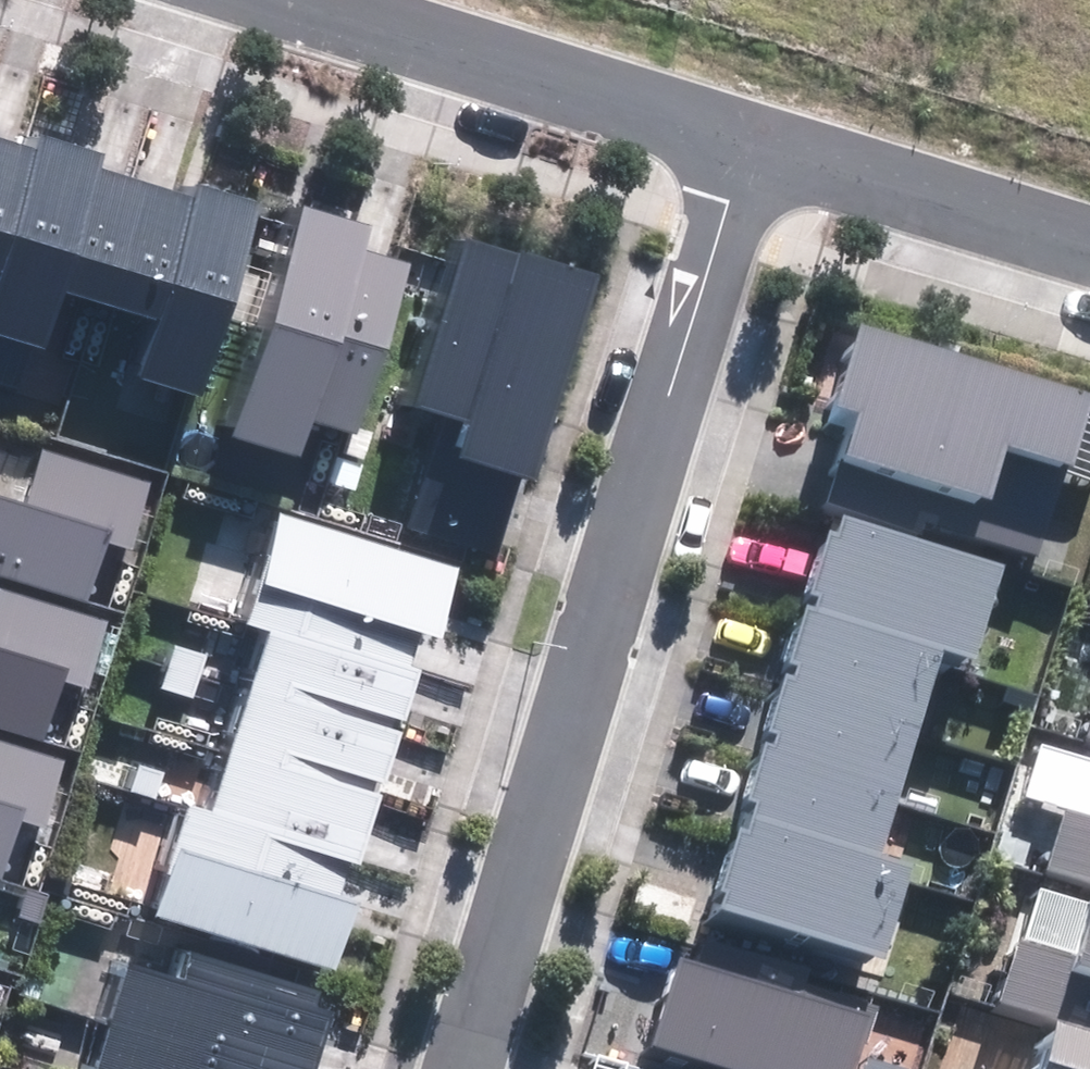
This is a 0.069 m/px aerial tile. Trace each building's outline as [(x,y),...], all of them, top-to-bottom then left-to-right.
[(200,398),(260,200),(197,181),(192,196),(100,169),(106,150),(42,131),(37,147),(0,136),(0,270),(1,271),(0,274),(0,334),(49,348),(66,290),(161,318),(142,380),(200,398)] [(235,436),(302,456),(313,419),(361,433),(413,263),(366,249),(373,225),(305,205),(235,436)] [(462,456),(537,479),(601,273),(525,249),(523,256),(469,239),(418,406),(472,423),(462,456)] [(831,504),(915,528),(921,510),(944,516),(940,528),(1039,557),(1088,390),(861,325),(837,407),(857,413),(831,504)] [(89,599),(107,539),(132,547),(153,475),(42,443),(25,501),(0,494),(0,573),(89,599)] [(157,916),(337,971),(358,903),(337,896),(348,860),(363,865),(423,668),(413,665),(422,634),(443,640),(465,569),(279,513),(245,624),(269,631),(213,814),(190,807),(157,916)] [(725,910),(886,958),(913,866),(881,857),(944,648),(982,659),(1010,565),(848,518),(843,536),(828,531),(810,592),(820,595),(816,607),(807,604),(790,661),(801,664),(797,677),(787,674),(770,730),(777,732),(773,746),(766,744),(749,801),(759,804),(750,833),(741,830),(723,889),(730,892),(725,910)] [(47,742),(65,682),(90,689),(111,618),(0,585),(0,586),(0,728),(47,742)] [(1083,757),(1041,745),(1025,798),(1064,810),(1047,869),(1089,882),(1089,734),(1083,757)] [(3,879),(21,819),(47,826),(68,755),(0,735),(0,878),(3,879)] [(1040,887),(1004,1005),(1056,1021),(1041,1068),(1089,1068),(1089,901),(1040,887)] [(20,918),(41,924),(50,894),(29,888),(20,918)] [(323,989),(190,948),(181,979),(129,963),(97,1068),(315,1068),(333,1011),(318,1006),(323,989)] [(732,1068),(858,1068),(874,1015),(681,956),(653,1045),(732,1068)] [(910,1068),(872,1056),(867,1068),(910,1068)]
